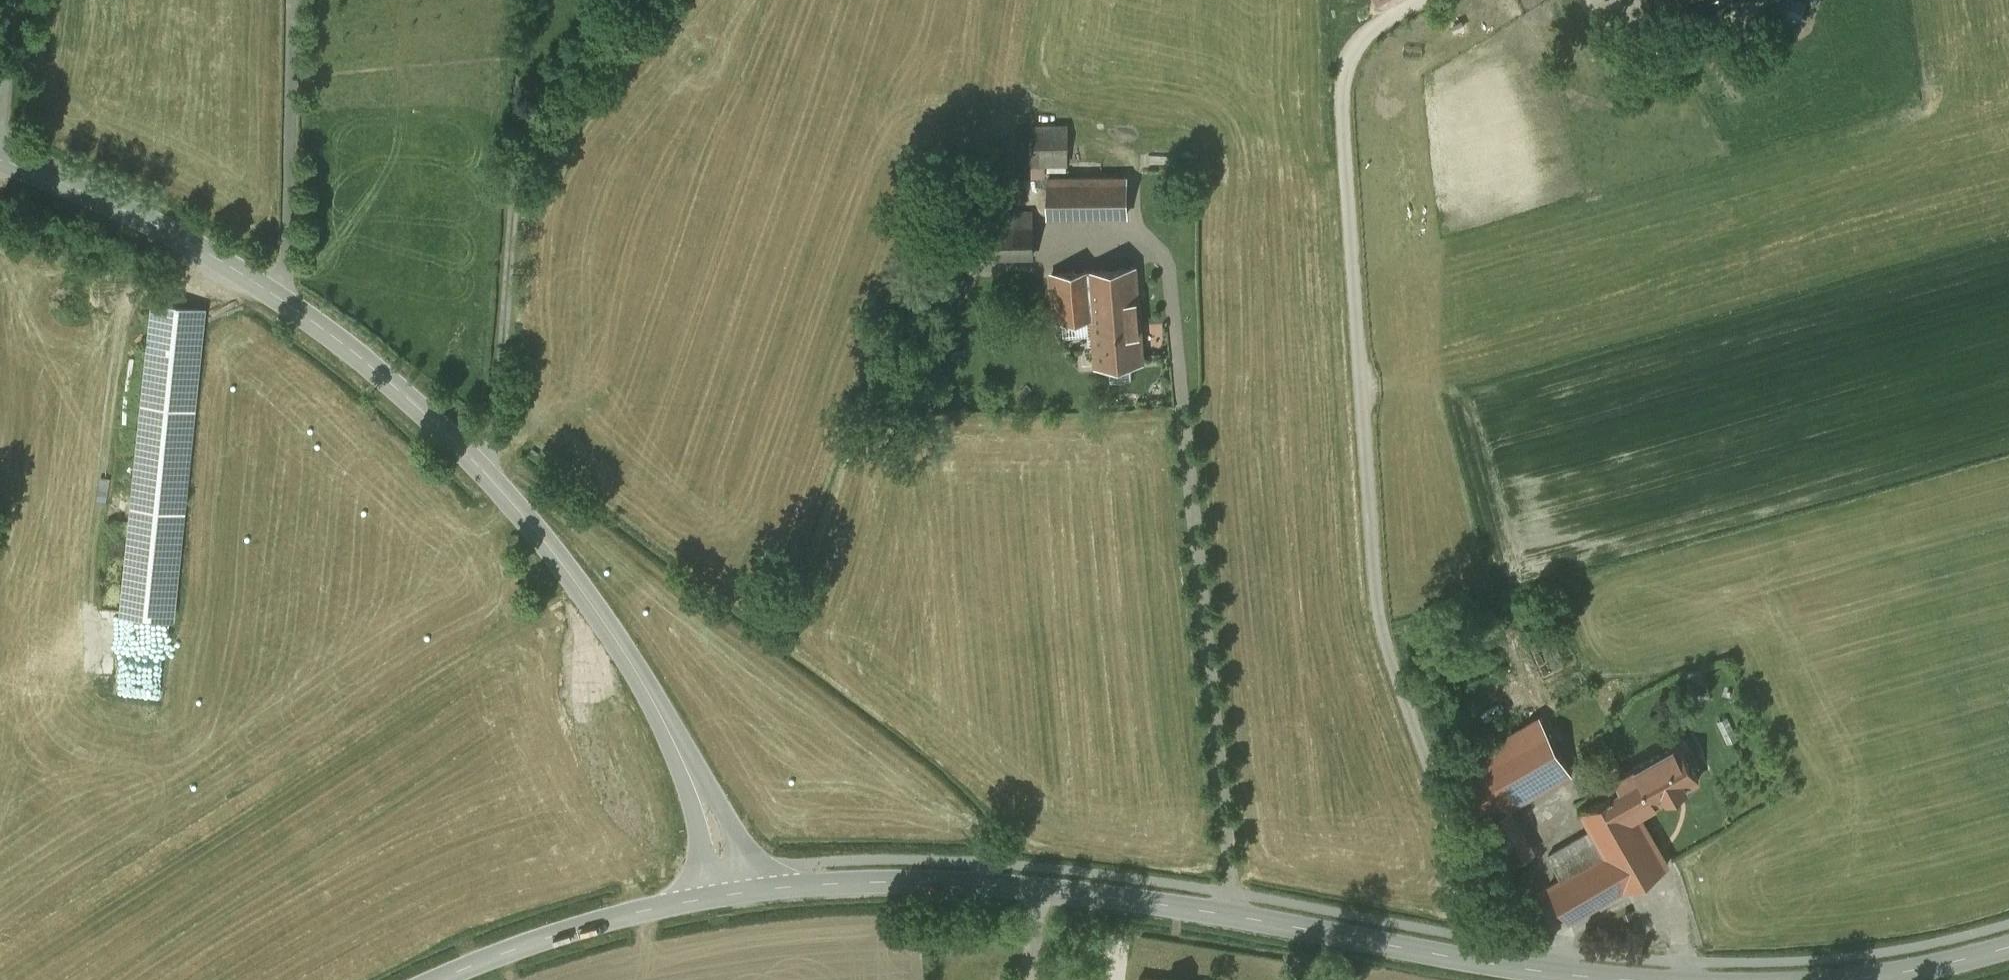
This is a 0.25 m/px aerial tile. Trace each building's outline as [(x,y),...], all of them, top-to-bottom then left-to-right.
[(1071,122),(1025,121),(1024,160),(1070,161),(1071,122)] [(1128,174),(1049,175),(1049,215),(1128,215),(1128,174)] [(1143,258),(1048,264),(1052,316),(1095,314),(1098,360),(1149,357),(1143,258)] [(213,297),(157,291),(139,460),(119,458),(113,508),(133,510),(124,596),(180,602),(213,297)] [(1503,811),(1568,776),(1536,715),(1471,750),(1503,811)] [(1704,783),(1680,737),(1611,773),(1620,789),(1583,809),(1594,829),(1556,849),(1572,880),(1558,887),(1572,914),(1674,860),(1648,812),(1704,783)] [(1135,969),(1133,979),(1203,979),(1135,969)]
